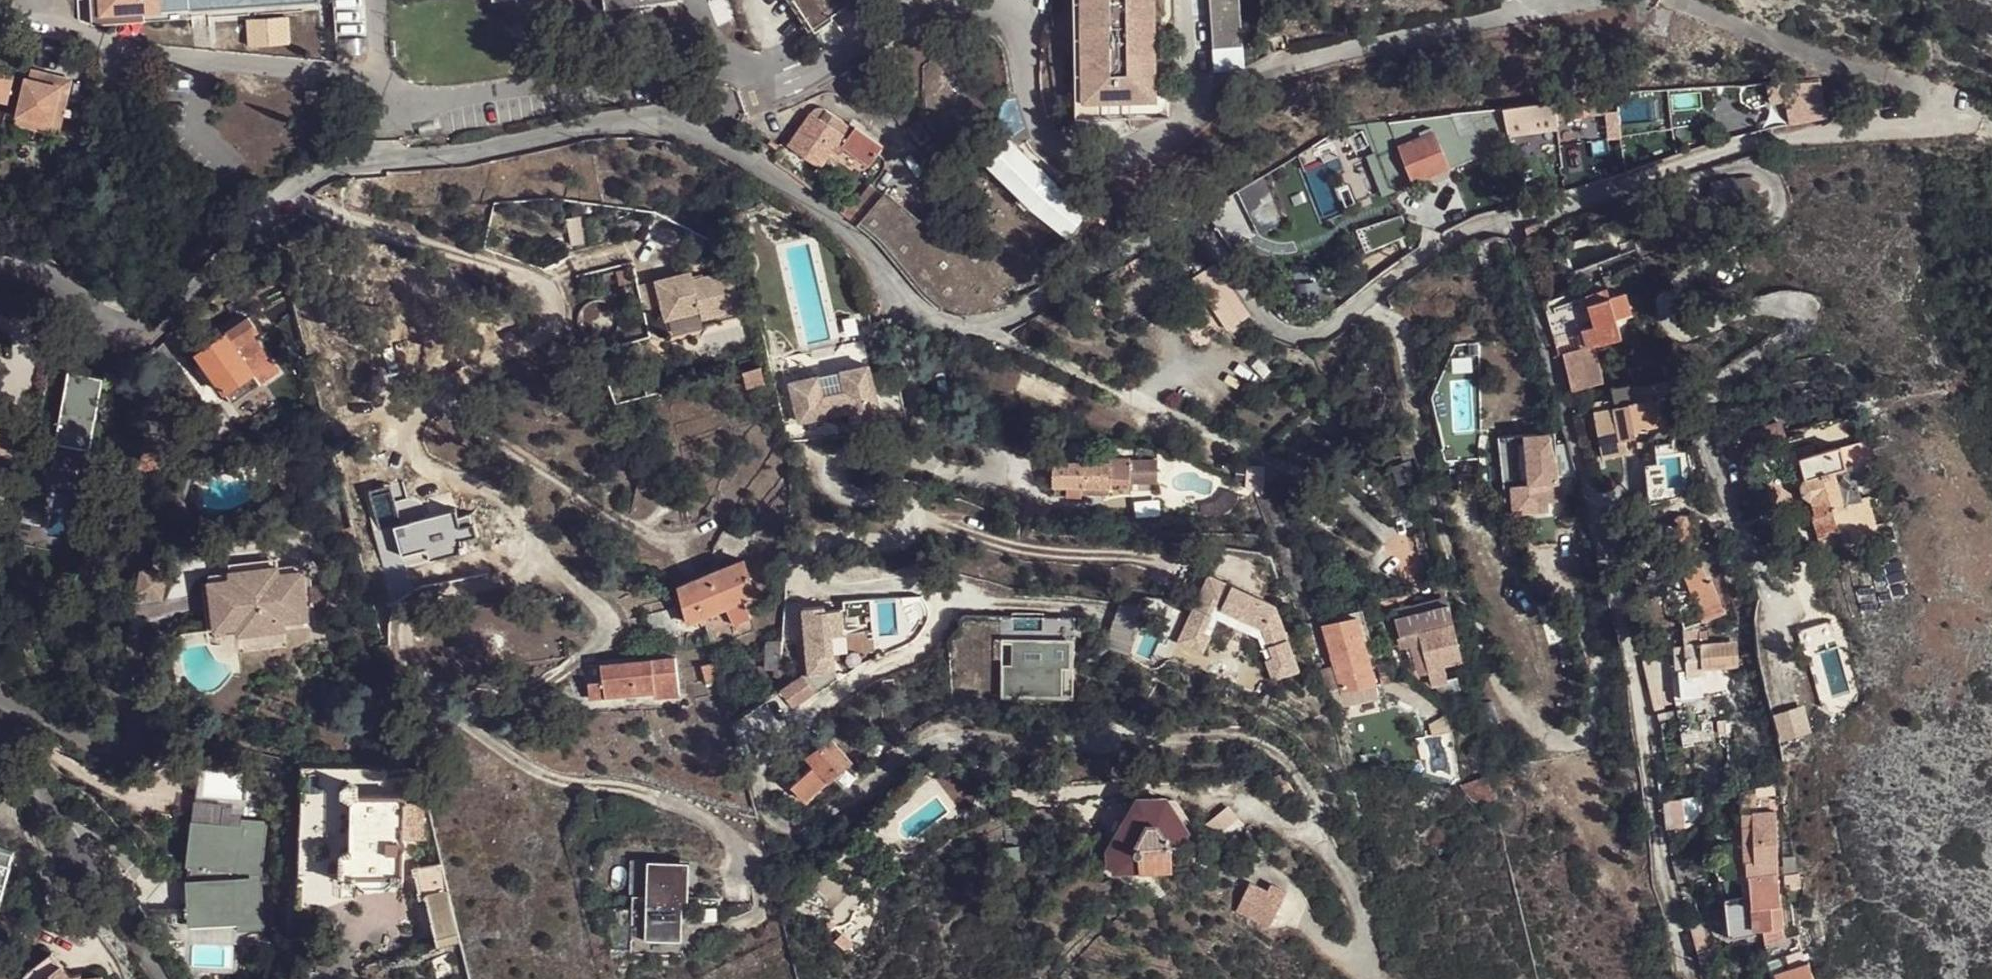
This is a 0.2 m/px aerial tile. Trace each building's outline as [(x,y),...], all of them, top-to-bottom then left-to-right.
[(98,16),(150,15),(152,2),(111,4),(111,0),(97,0),(98,16)] [(582,18),(610,14),(608,0),(580,0),(582,18)] [(610,14),(685,5),(684,0),(608,0),(610,14)] [(1068,126),(1156,123),(1156,107),(1143,108),(1080,110),(1081,87),(1092,86),(1091,0),(1067,0),(1068,126)] [(1143,108),(1143,0),(1091,0),(1092,86),(1081,87),(1080,110),(1143,108)] [(1201,40),(1235,39),(1235,0),(1200,0),(1201,40)] [(71,68),(29,59),(27,69),(60,76),(55,114),(19,107),(16,118),(59,126),(71,68)] [(15,66),(0,63),(0,103),(7,104),(15,66)] [(27,69),(19,107),(55,114),(60,76),(27,69)] [(1832,87),(1788,88),(1791,109),(1805,108),(1809,132),(1838,127),(1838,123),(1832,87)] [(1614,101),(1594,103),(1596,124),(1616,121),(1614,101)] [(1596,124),(1594,103),(1564,107),(1565,129),(1566,129),(1597,125),(1596,124)] [(830,134),(819,152),(825,157),(834,144),(829,141),(838,124),(812,104),(805,104),(799,107),(830,134)] [(770,149),(805,174),(819,152),(830,134),(799,107),(770,149)] [(1564,107),(1515,111),(1517,142),(1567,136),(1566,129),(1565,129),(1564,107)] [(1394,130),(1401,146),(1436,134),(1431,121),(1415,126),(1414,123),(1394,130)] [(829,141),(834,144),(860,165),(871,142),(842,122),(838,124),(829,141)] [(1465,143),(1459,126),(1436,134),(1448,165),(1449,169),(1471,162),(1465,143)] [(1016,199),(1037,176),(1002,127),(977,152),(1016,199)] [(1500,132),(1465,143),(1471,162),(1506,150),(1500,132)] [(1448,165),(1436,134),(1401,146),(1412,177),(1448,165)] [(1016,199),(1034,217),(1053,193),(1037,176),(1016,199)] [(1722,209),(1761,199),(1758,181),(1717,191),(1722,209)] [(872,220),(882,207),(861,192),(851,206),(872,220)] [(1053,193),(1034,217),(1046,233),(1068,211),(1053,193)] [(1407,203),(1374,223),(1386,242),(1418,222),(1407,203)] [(872,220),(851,206),(846,214),(866,228),(872,220)] [(917,234),(882,207),(872,220),(909,244),(917,234)] [(901,253),(909,244),(872,220),(866,228),(865,230),(898,257),(901,253)] [(1542,221),(1525,226),(1531,243),(1544,239),(1543,228),(1542,221)] [(951,248),(969,288),(999,274),(980,233),(951,248)] [(909,244),(913,249),(920,241),(917,234),(909,244)] [(909,244),(901,253),(907,258),(913,249),(909,244)] [(692,259),(656,269),(668,307),(702,299),(704,307),(743,296),(732,256),(694,266),(692,259)] [(628,271),(620,274),(624,288),(632,285),(628,271)] [(620,274),(607,278),(610,303),(627,303),(624,288),(620,274)] [(1223,282),(1209,292),(1240,335),(1255,324),(1223,282)] [(1583,334),(1588,354),(1597,352),(1625,347),(1619,325),(1636,320),(1628,299),(1589,308),(1595,332),(1583,334)] [(228,329),(202,345),(229,386),(273,357),(256,332),(263,327),(253,311),(227,328),(228,329)] [(853,335),(790,350),(805,414),(840,406),(843,419),(871,412),(853,335)] [(1588,354),(1566,357),(1579,394),(1606,387),(1597,352),(1588,354)] [(760,371),(745,373),(748,389),(764,387),(760,371)] [(55,448),(98,452),(104,378),(61,375),(55,448)] [(14,440),(13,393),(0,394),(0,442),(14,440)] [(1642,418),(1666,413),(1662,393),(1639,401),(1642,418)] [(1642,418),(1639,401),(1620,403),(1628,439),(1637,436),(1644,434),(1642,418)] [(1628,439),(1620,403),(1603,407),(1614,454),(1641,448),(1637,436),(1628,439)] [(1548,492),(1561,491),(1557,440),(1530,443),(1534,493),(1509,495),(1511,522),(1550,519),(1548,492)] [(1509,495),(1534,493),(1530,443),(1505,446),(1509,495)] [(1855,474),(1849,452),(1838,456),(1842,477),(1855,474)] [(1808,463),(1810,480),(1805,485),(1803,491),(1805,497),(1810,501),(1817,502),(1822,522),(1852,514),(1842,477),(1838,456),(1808,463)] [(1110,461),(1053,461),(1052,487),(1066,487),(1066,497),(1081,497),(1081,494),(1081,487),(1109,487),(1111,487),(1111,482),(1157,481),(1157,459),(1130,459),(1130,457),(1110,457),(1110,461)] [(1244,460),(1248,483),(1260,489),(1268,486),(1264,457),(1244,460)] [(1438,550),(1430,522),(1424,523),(1431,550),(1438,550)] [(220,552),(221,614),(244,615),(245,609),(288,606),(291,612),(312,610),(310,552),(286,552),(287,543),(243,546),(242,555),(220,552)] [(1441,608),(1450,607),(1439,559),(1438,550),(1431,550),(1427,551),(1440,598),(1441,608)] [(220,552),(202,556),(206,615),(221,614),(220,552)] [(1711,560),(1696,564),(1698,575),(1702,590),(1717,585),(1711,560)] [(160,601),(167,570),(136,564),(130,595),(160,601)] [(748,564),(681,588),(693,626),(704,623),(730,616),(737,636),(757,628),(751,605),(764,602),(748,564)] [(1686,576),(1698,575),(1696,564),(1683,566),(1686,576)] [(1282,608),(1202,574),(1173,641),(1197,651),(1211,616),(1266,644),(1281,686),(1306,678),(1282,608)] [(1710,632),(1725,627),(1717,585),(1702,590),(1710,632)] [(1417,602),(1418,613),(1422,624),(1442,619),(1441,608),(1440,598),(1417,602)] [(1422,624),(1418,613),(1417,602),(1402,606),(1408,627),(1422,624)] [(1467,654),(1450,607),(1441,608),(1442,619),(1422,624),(1436,677),(1450,676),(1448,659),(1467,654)] [(811,614),(816,681),(838,679),(836,661),(842,661),(840,642),(851,640),(848,614),(831,616),(831,611),(811,614)] [(1380,684),(1359,619),(1325,627),(1347,694),(1380,684)] [(1038,621),(1038,643),(1068,643),(1068,671),(1070,671),(1069,621),(1038,621)] [(1804,628),(1818,699),(1848,693),(1839,645),(1837,645),(1833,622),(1804,628)] [(1703,633),(1684,633),(1686,644),(1703,643),(1703,633)] [(392,653),(390,643),(386,644),(380,647),(383,656),(392,653)] [(1008,647),(997,643),(998,704),(1069,704),(1068,671),(1065,671),(1057,671),(1057,700),(1001,701),(1001,671),(1008,671),(1008,647)] [(997,643),(1008,647),(1064,646),(1065,671),(1068,671),(1068,643),(1038,643),(997,643)] [(1703,643),(1686,644),(1687,677),(1704,678),(1704,672),(1742,670),(1740,644),(1702,647),(1703,643)] [(1008,647),(1008,671),(1001,671),(1001,701),(1057,700),(1057,671),(1065,671),(1064,646),(1008,647)] [(685,657),(608,660),(609,674),(593,675),(593,691),(660,689),(659,695),(688,694),(685,657)] [(703,669),(712,693),(722,690),(714,667),(703,669)] [(1450,676),(1436,677),(1442,696),(1464,692),(1461,674),(1450,676)] [(1704,678),(1687,677),(1687,687),(1702,686),(1704,678)] [(825,698),(813,682),(791,698),(804,714),(825,698)] [(807,763),(814,773),(794,791),(807,805),(854,766),(833,744),(807,763)] [(1465,779),(1481,803),(1499,799),(1495,783),(1489,784),(1483,777),(1465,779)] [(1153,815),(1176,812),(1162,782),(1129,783),(1098,840),(1099,856),(1106,857),(1107,863),(1127,872),(1127,863),(1133,855),(1126,850),(1142,823),(1145,824),(1153,815)] [(347,796),(347,802),(349,804),(356,807),(357,807),(360,806),(364,803),(364,802),(363,795),(361,792),(355,789),(350,791),(347,796)] [(408,801),(364,802),(364,803),(360,806),(357,807),(356,807),(353,855),(345,858),(344,890),(358,890),(360,882),(395,881),(394,891),(405,891),(408,845),(408,809),(408,801)] [(1688,804),(1666,807),(1674,835),(1692,832),(1688,804)] [(1215,837),(1237,819),(1228,806),(1205,825),(1215,837)] [(424,809),(408,809),(408,845),(425,844),(424,809)] [(237,819),(187,814),(183,858),(183,876),(185,901),(181,902),(181,904),(182,911),(186,911),(185,913),(186,921),(236,916),(236,924),(260,921),(255,868),(261,814),(237,812),(237,819)] [(1185,870),(1183,843),(1179,840),(1202,834),(1187,817),(1184,819),(1176,812),(1153,815),(1145,824),(1142,823),(1126,850),(1133,855),(1127,863),(1127,872),(1129,878),(1185,870)] [(15,886),(28,843),(6,836),(10,824),(0,821),(0,881),(15,886)] [(1779,826),(1757,828),(1757,842),(1749,845),(1751,865),(1762,864),(1762,879),(1781,876),(1779,826)] [(1002,834),(1004,854),(1017,853),(1017,834),(1002,834)] [(698,871),(640,868),(638,905),(641,905),(637,963),(688,966),(690,921),(696,922),(698,878),(698,871)] [(465,945),(444,869),(420,874),(425,903),(431,904),(445,948),(460,946),(465,945)] [(1768,929),(1787,928),(1785,904),(1781,876),(1762,879),(1768,929)] [(1285,904),(1252,888),(1239,915),(1271,930),(1285,904)] [(182,911),(181,904),(167,906),(185,913),(186,911),(182,911)] [(186,921),(185,913),(167,906),(145,907),(157,923),(148,923),(155,934),(238,945),(236,924),(236,916),(186,921)] [(1704,971),(1725,966),(1716,935),(1696,938),(1704,971)] [(37,967),(47,978),(117,978),(115,970),(95,974),(94,966),(83,968),(65,946),(37,967)] [(1780,957),(1784,978),(1815,978),(1809,950),(1780,957)]
